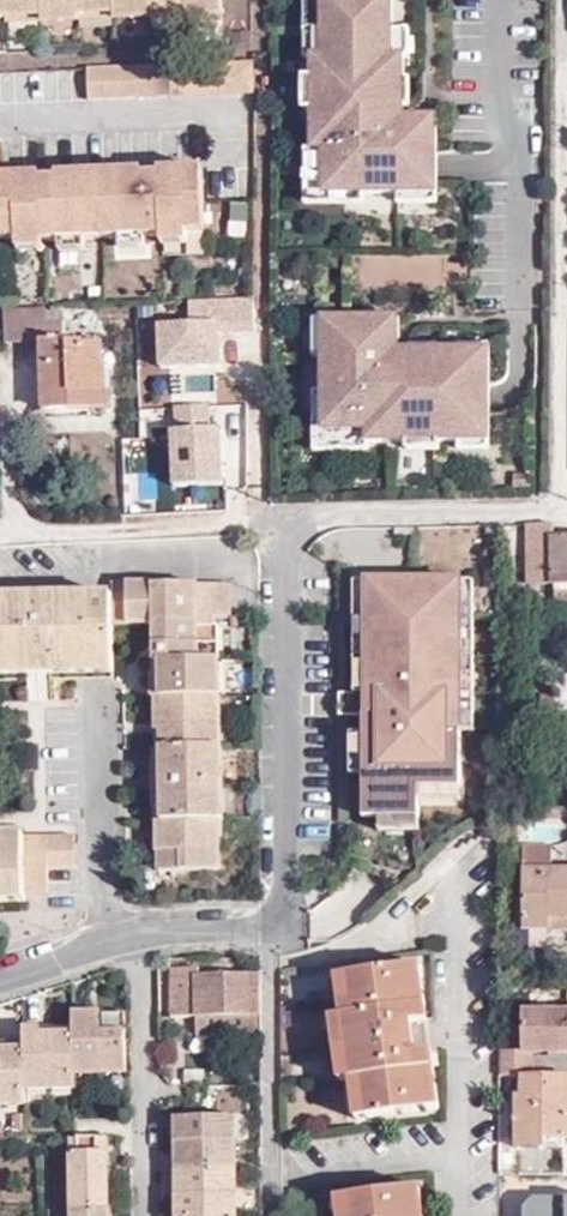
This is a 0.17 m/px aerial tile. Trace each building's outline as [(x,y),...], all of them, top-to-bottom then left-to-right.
[(6,13),(42,12),(41,0),(6,0),(6,13)] [(78,12),(78,0),(41,0),(42,12),(42,20),(78,19),(78,12)] [(114,0),(78,0),(78,12),(114,10),(114,0)] [(151,16),(151,8),(151,0),(114,0),(114,10),(115,17),(151,16)] [(151,8),(187,7),(186,0),(151,0),(151,8)] [(187,15),(222,13),(221,0),(186,0),(187,7),(187,15)] [(321,198),(436,196),(435,161),(435,118),(403,119),(402,56),(392,56),(392,0),(319,0),(319,55),(307,55),(308,152),(320,152),(321,198)] [(254,90),(254,58),(88,66),(88,96),(254,90)] [(190,230),(206,229),(203,167),(0,174),(0,215),(0,237),(19,236),(43,235),(43,238),(61,238),(86,237),(121,236),(147,235),(164,234),(164,231),(190,230)] [(190,241),(190,230),(164,231),(164,234),(164,241),(190,241)] [(43,235),(19,236),(19,247),(44,245),(43,238),(43,235)] [(147,245),(147,235),(121,236),(121,246),(147,245)] [(86,247),(86,237),(61,238),(61,248),(86,247)] [(2,308),(4,334),(12,334),(11,308),(2,308)] [(12,334),(12,341),(41,341),(42,410),(109,408),(109,350),(102,350),(102,346),(82,346),(82,343),(62,344),(63,309),(11,308),(12,334)] [(398,317),(316,319),(319,435),(365,434),(366,444),(488,442),(488,394),(487,352),(398,353),(398,317)] [(553,539),(553,528),(533,527),(533,553),(536,553),(536,584),(554,583),(566,583),(566,538),(553,539)] [(356,580),(356,692),(366,692),(367,580),(356,580)] [(366,773),(365,817),(381,817),(422,817),(422,800),(422,786),(462,786),(462,730),(463,581),(367,580),(366,692),(366,715),(366,733),(366,773)] [(476,580),(463,581),(462,730),(476,730),(476,580)] [(230,581),(112,583),(112,595),(112,618),(156,619),(154,658),(152,658),(151,695),(156,694),(218,695),(221,695),(221,624),(213,623),(213,614),(230,614),(230,581)] [(554,583),(554,603),(566,603),(566,583),(554,583)] [(112,595),(0,595),(0,676),(112,674),(112,658),(112,618),(112,595)] [(342,714),(366,715),(366,692),(356,692),(342,693),(342,714)] [(217,745),(218,695),(156,694),(156,745),(217,745)] [(353,773),(366,773),(366,733),(353,733),(353,773)] [(153,745),(153,783),(222,782),(222,745),(217,745),(156,745),(153,745)] [(153,783),(153,821),(156,821),(219,821),(222,821),(222,782),(153,783)] [(462,786),(422,786),(422,800),(462,800),(462,786)] [(422,817),(381,817),(381,830),(421,831),(422,817)] [(219,821),(156,821),(158,868),(219,869),(219,821)] [(24,900),(23,893),(24,891),(24,867),(24,835),(0,836),(0,901),(24,900)] [(34,836),(24,835),(24,867),(48,867),(78,867),(77,835),(34,836)] [(551,929),(552,918),(566,918),(566,870),(551,870),(551,847),(523,847),(522,929),(551,929)] [(24,891),(23,893),(47,893),(48,880),(48,867),(24,867),(24,891)] [(551,929),(566,929),(566,918),(552,918),(551,929)] [(421,966),(349,975),(352,998),(343,999),(345,1017),(352,1077),(362,1076),(369,1118),(439,1108),(434,1067),(423,1069),(422,1055),(426,1054),(422,1022),(417,1022),(416,1009),(426,1007),(421,966)] [(172,1015),(196,1015),(258,1016),(258,975),(199,975),(200,967),(171,968),(172,1015)] [(352,998),(349,975),(340,977),(343,999),(352,998)] [(434,1067),(426,1007),(416,1009),(417,1022),(422,1022),(426,1054),(422,1055),(423,1069),(434,1067)] [(124,1013),(73,1012),(74,1026),(75,1072),(125,1072),(124,1013)] [(566,1026),(566,1012),(522,1013),(522,1027),(566,1026)] [(258,1016),(196,1015),(196,1035),(258,1035),(258,1016)] [(352,1077),(345,1017),(334,1019),(341,1078),(352,1077)] [(23,1027),(23,1044),(24,1087),(75,1087),(75,1072),(74,1026),(23,1027)] [(566,1051),(566,1026),(522,1027),(522,1051),(499,1052),(499,1078),(522,1077),(530,1077),(530,1053),(553,1053),(553,1051),(566,1051)] [(24,1104),(24,1087),(23,1044),(0,1044),(0,1104),(24,1104)] [(362,1076),(352,1077),(358,1119),(369,1118),(362,1076)] [(543,1147),(543,1138),(566,1138),(566,1077),(530,1077),(522,1077),(521,1096),(516,1097),(515,1146),(543,1147)] [(176,1168),(235,1168),(234,1116),(176,1117),(176,1168)] [(105,1135),(76,1136),(72,1136),(73,1209),(107,1209),(105,1135)] [(543,1147),(566,1147),(566,1138),(543,1138),(543,1147)] [(235,1168),(176,1168),(176,1215),(235,1215),(235,1168)] [(346,1197),(349,1215),(423,1215),(419,1187),(346,1197)] [(346,1197),(337,1198),(339,1215),(349,1215),(346,1197)]
